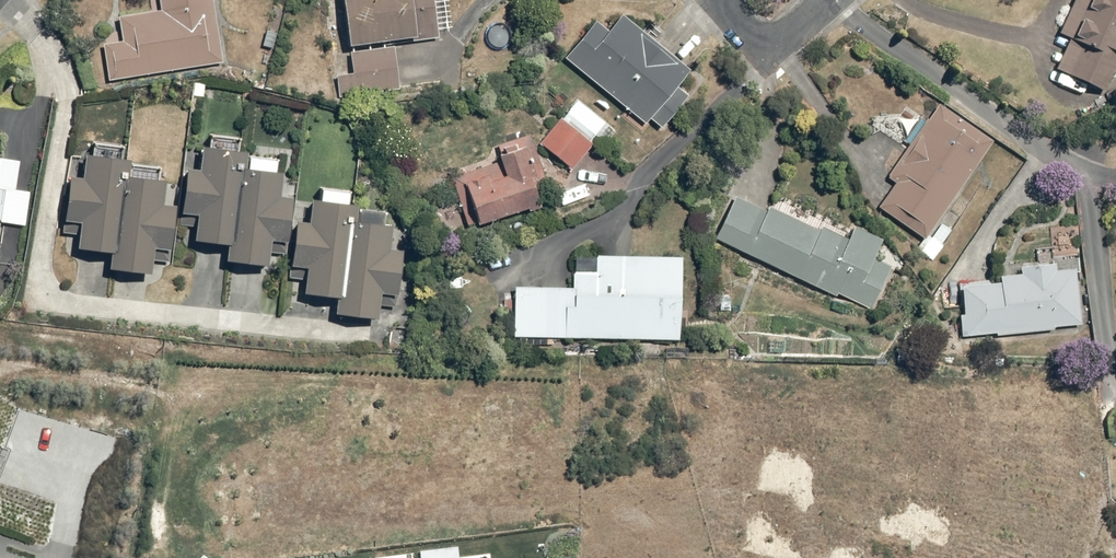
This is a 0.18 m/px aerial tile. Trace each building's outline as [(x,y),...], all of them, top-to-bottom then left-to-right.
[(113,78),(226,62),(219,11),(210,12),(208,0),(167,0),(168,10),(123,16),(126,40),(108,43),(113,78)] [(354,70),(339,71),(340,95),(400,92),(398,43),(427,41),(427,36),(442,35),(440,0),(350,0),(354,70)] [(1065,29),(1078,35),(1057,84),(1094,100),(1099,88),(1114,95),(1115,92),(1115,0),(1078,0),(1065,29)] [(602,18),(569,59),(651,127),(659,119),(670,128),(695,98),(686,90),(699,74),(627,14),(615,29),(602,18)] [(610,126),(576,100),(541,145),(574,171),(610,126)] [(941,221),(994,139),(941,103),(930,120),(923,116),(906,142),(910,144),(889,178),(896,182),(879,209),(923,237),(916,248),(932,258),(952,228),(941,221)] [(474,190),(481,223),(546,208),(542,190),(549,189),(534,127),(502,134),(511,176),(503,178),(497,153),(453,163),(460,194),(474,190)] [(191,215),(204,216),(202,243),(236,246),(235,261),(278,265),(280,240),(297,242),(300,201),(290,200),(292,179),(284,178),(286,149),(261,147),(260,156),(244,155),(246,137),(214,134),(213,151),(207,150),(205,170),(195,169),(191,215)] [(74,223),(87,224),(85,251),(116,253),(115,272),(158,275),(160,247),(181,249),(184,206),(171,205),(172,182),(169,182),(170,165),(132,162),(134,145),(96,142),(95,160),(91,160),(89,179),(77,178),(74,223)] [(2,264),(7,225),(31,228),(35,190),(22,189),(25,160),(1,157),(0,168),(0,264),(2,264)] [(302,222),(298,267),(314,269),(311,296),(342,300),(340,314),(382,319),(384,296),(404,298),(410,252),(398,250),(401,228),(391,227),(393,211),(356,207),(358,192),(328,189),(327,203),(316,202),(313,223),(302,222)] [(741,193),(717,240),(872,311),(893,264),(879,257),(886,242),(858,228),(851,244),(741,193)] [(963,319),(963,336),(1086,329),(1082,260),(1052,262),(1052,249),(1039,250),(1040,263),(1006,264),(1007,277),(961,280),(961,290),(966,290),(967,318),(963,319)] [(578,287),(518,286),(518,337),(687,337),(687,256),(603,256),(603,274),(578,274),(578,287)] [(465,546),(425,549),(426,557),(466,557),(465,546)]
